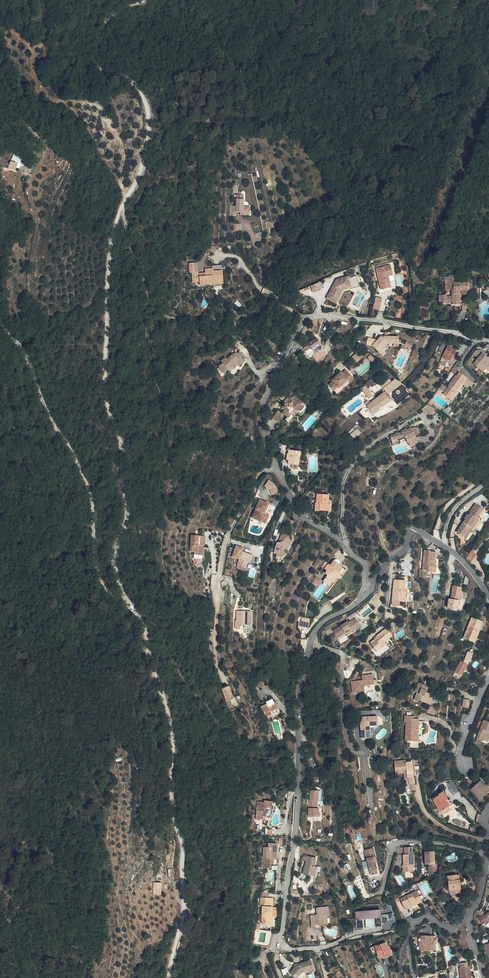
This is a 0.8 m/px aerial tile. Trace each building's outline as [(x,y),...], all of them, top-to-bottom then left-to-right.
[(1,168),(14,171),(17,155),(10,154),(8,162),(2,162),(1,168)] [(247,218),(248,218),(248,215),(247,210),(245,198),(241,198),(241,203),(240,203),(239,207),(241,207),(241,210),(237,209),(233,209),(233,219),(236,220),(240,220),(241,215),(244,215),(247,215),(247,218)] [(200,281),(201,286),(224,284),(223,265),(213,265),(213,268),(205,268),(206,272),(199,272),(198,262),(190,263),(192,282),(200,281)] [(391,265),(377,268),(381,289),(391,287),(388,276),(393,275),(391,265)] [(337,280),(326,298),(336,303),(343,290),(351,288),(351,289),(360,287),(357,276),(348,279),(348,277),(337,280)] [(320,283),(311,286),(314,292),(322,289),(320,283)] [(457,310),(465,310),(465,296),(475,296),(474,287),(459,287),(459,286),(450,286),(450,293),(452,293),(452,296),(457,296),(457,302),(451,302),(451,300),(444,300),(444,306),(447,306),(450,306),(450,308),(457,308),(457,310)] [(383,299),(377,297),(374,308),(380,309),(383,299)] [(378,340),(373,346),(381,353),(384,349),(389,343),(395,344),(399,343),(400,337),(389,337),(385,337),(386,336),(382,336),(378,340)] [(306,342),(300,346),(304,351),(309,348),(311,351),(313,356),(322,350),(320,346),(315,339),(307,344),(306,342)] [(393,356),(384,349),(381,353),(389,360),(393,356)] [(353,356),(358,362),(363,356),(358,351),(353,356)] [(452,352),(445,362),(450,365),(453,367),(460,357),(452,352)] [(487,356),(487,355),(485,353),(479,354),(477,357),(482,362),(478,367),(488,376),(488,375),(488,358),(487,356)] [(234,364),(236,367),(237,368),(242,365),(238,360),(241,359),(238,355),(236,357),(234,356),(232,358),(231,357),(225,362),(224,361),(218,365),(219,367),(215,369),(221,377),(225,374),(226,375),(232,371),(229,368),(234,364)] [(446,371),(450,365),(445,362),(441,368),(446,371)] [(344,377),(344,376),(336,382),(337,383),(330,388),(335,394),(341,389),(342,390),(350,384),(349,383),(353,380),(349,374),(344,377)] [(457,393),(460,395),(470,381),(463,376),(461,380),(459,379),(452,389),(453,389),(451,392),(448,396),(447,398),(451,401),(455,397),(457,393)] [(392,381),(397,388),(403,383),(396,378),(392,381)] [(397,388),(392,381),(383,388),(388,395),(397,388)] [(365,386),(362,389),(371,398),(374,394),(365,386)] [(448,396),(451,392),(445,387),(442,391),(444,393),(448,396)] [(391,399),(385,391),(368,405),(374,412),(391,399)] [(432,408),(436,404),(439,398),(444,393),(442,391),(433,403),(430,407),(432,408)] [(300,407),(301,405),(291,398),(290,398),(291,404),(289,405),(289,402),(285,402),(284,404),(284,405),(285,405),(285,408),(288,407),(288,411),(285,411),(282,416),(285,418),(288,420),(286,424),(291,427),(293,423),(292,423),(294,420),(292,418),(294,414),(301,412),(303,409),(300,407)] [(321,407),(318,412),(324,415),(327,410),(321,407)] [(285,418),(282,416),(279,414),(274,421),(280,426),(285,418)] [(401,442),(414,435),(417,440),(424,435),(423,434),(424,433),(425,432),(425,431),(425,430),(425,429),(424,428),(423,427),(422,426),(421,426),(420,427),(419,427),(417,424),(412,427),(414,429),(410,432),(399,437),(401,442)] [(323,433),(317,429),(311,436),(319,438),(323,433)] [(424,435),(417,440),(420,444),(427,439),(424,435)] [(289,460),(289,463),(299,465),(301,451),(290,450),(289,453),(288,452),(287,459),(289,460)] [(297,473),(299,465),(289,463),(288,467),(291,468),(291,472),(297,473)] [(275,483),(270,480),(265,486),(270,489),(272,494),(279,492),(277,486),(275,483)] [(330,506),(330,502),(330,497),(318,497),(318,506),(316,506),(316,511),(322,511),(322,514),(328,514),(328,506),(330,506)] [(266,512),(270,503),(260,499),(258,504),(256,508),(252,517),(261,521),(263,517),(266,518),(268,513),(266,512)] [(479,509),(472,518),(473,520),(480,510),(479,509)] [(468,528),(467,527),(459,537),(465,542),(473,532),(476,534),(483,525),(480,523),(481,522),(487,514),(480,510),(473,520),(472,518),(468,523),(471,525),(468,528)] [(268,513),(266,518),(263,517),(261,521),(266,523),(270,514),(268,513)] [(473,532),(465,542),(469,544),(475,536),(476,534),(473,532)] [(282,542),(279,542),(277,543),(275,551),(277,552),(276,555),(283,557),(285,556),(285,551),(291,545),(290,535),(284,540),(282,542)] [(189,556),(198,557),(200,537),(187,536),(184,555),(189,556)] [(246,568),(248,560),(249,558),(252,559),(254,554),(243,550),(243,547),(236,545),(232,557),(240,559),(238,565),(246,568)] [(472,551),(467,559),(472,562),(477,554),(472,551)] [(478,559),(472,565),(475,568),(481,561),(478,559)] [(330,586),(333,581),(336,576),(335,575),(337,571),(341,573),(342,574),(346,570),(339,565),(340,564),(335,560),(332,566),(329,564),(326,569),(327,570),(326,571),(326,572),(326,573),(328,575),(324,582),(330,586)] [(429,572),(425,572),(421,572),(421,580),(429,580),(429,572)] [(316,577),(312,583),(317,586),(321,580),(316,577)] [(393,605),(405,606),(405,600),(406,600),(407,595),(405,594),(406,585),(394,584),(394,595),(397,595),(396,602),(393,601),(393,605)] [(454,586),(452,598),(449,598),(448,607),(458,609),(462,587),(454,586)] [(239,616),(238,622),(240,622),(240,625),(238,625),(237,625),(237,634),(242,634),(242,630),(253,630),(253,620),(250,620),(250,616),(239,616)] [(303,617),(301,626),(309,627),(311,618),(303,617)] [(345,632),(346,633),(361,625),(357,617),(349,622),(348,620),(342,624),(340,628),(338,631),(336,635),(336,636),(337,637),(345,632)] [(445,620),(437,619),(434,629),(442,631),(445,620)] [(474,621),(466,641),(477,645),(485,625),(474,621)] [(340,628),(342,624),(332,630),(336,636),(336,635),(338,631),(340,628)] [(345,632),(337,637),(338,640),(347,635),(346,633),(345,632)] [(386,633),(376,641),(377,643),(374,645),(370,649),(377,657),(381,653),(379,651),(383,648),(392,641),(386,633)] [(461,660),(453,675),(460,679),(469,665),(461,660)] [(262,689),(266,685),(260,679),(256,683),(262,689)] [(376,682),(368,682),(368,684),(364,684),(365,688),(353,689),(354,699),(366,699),(366,693),(375,693),(374,688),(376,688),(376,682)] [(223,688),(227,700),(235,697),(230,685),(223,688)] [(416,686),(412,696),(414,697),(411,704),(416,706),(417,703),(426,708),(430,698),(424,695),(426,691),(416,686)] [(273,701),(266,705),(267,706),(261,709),(267,719),(273,716),(272,714),(279,710),(277,706),(276,706),(273,701)] [(363,716),(363,720),(363,723),(361,723),(362,738),(370,738),(370,724),(369,722),(379,722),(378,715),(363,716)] [(488,741),(488,721),(484,719),(477,738),(483,740),(488,742),(488,741)] [(399,720),(399,726),(402,727),(402,744),(415,744),(414,737),(414,722),(406,722),(406,720),(399,720)] [(412,781),(413,787),(415,787),(412,763),(393,766),(395,778),(402,777),(404,776),(405,782),(412,781)] [(482,782),(472,791),(482,802),(488,795),(488,789),(482,782)] [(309,815),(314,815),(319,816),(320,808),(318,808),(318,800),(319,800),(320,790),(311,790),(310,800),(309,800),(309,808),(309,815)] [(443,793),(439,796),(440,798),(434,802),(442,812),(450,806),(445,800),(447,798),(443,793)] [(258,802),(257,817),(268,817),(269,807),(272,808),(272,802),(265,801),(264,802),(258,802)] [(276,853),(278,852),(278,843),(269,843),(269,848),(264,848),(264,859),(267,859),(267,868),(273,868),(273,864),(275,864),(275,859),(277,859),(278,857),(278,854),(276,854),(276,853)] [(376,861),(374,852),(364,855),(365,863),(367,863),(370,880),(377,878),(376,874),(377,874),(375,866),(374,861),(376,861)] [(310,875),(313,875),(317,876),(319,867),(316,866),(317,857),(305,855),(303,862),(307,862),(306,867),(309,868),(308,875),(310,875)] [(434,861),(434,856),(426,856),(426,869),(429,869),(429,877),(437,876),(437,872),(435,872),(434,868),(434,861)] [(413,858),(402,858),(403,869),(401,868),(402,876),(413,876),(412,868),(414,868),(413,858)] [(446,879),(448,894),(461,892),(459,883),(457,883),(456,878),(446,879)] [(154,894),(162,894),(162,882),(154,882),(154,894)] [(399,902),(404,911),(415,905),(416,907),(421,905),(416,894),(399,902)] [(269,916),(272,916),(272,906),(270,906),(271,898),(261,897),(261,905),(263,906),(262,924),(269,925),(269,916)] [(317,908),(318,915),(311,916),(312,927),(315,926),(315,924),(320,923),(321,926),(328,925),(327,917),(330,916),(329,906),(317,908)] [(381,909),(355,911),(356,919),(375,918),(376,926),(382,926),(381,909)] [(488,915),(477,921),(481,928),(488,925),(488,926),(488,915)] [(419,940),(419,946),(419,951),(417,951),(417,956),(433,955),(432,943),(432,940),(419,940)] [(386,953),(388,952),(385,946),(374,951),(378,962),(383,960),(384,962),(389,960),(386,953)] [(296,967),(295,967),(291,973),(296,977),(302,971),(305,970),(314,967),(311,960),(299,964),(297,967),(296,967)] [(469,971),(468,971),(467,967),(461,968),(462,972),(460,972),(459,973),(460,977),(470,977),(469,971)]
